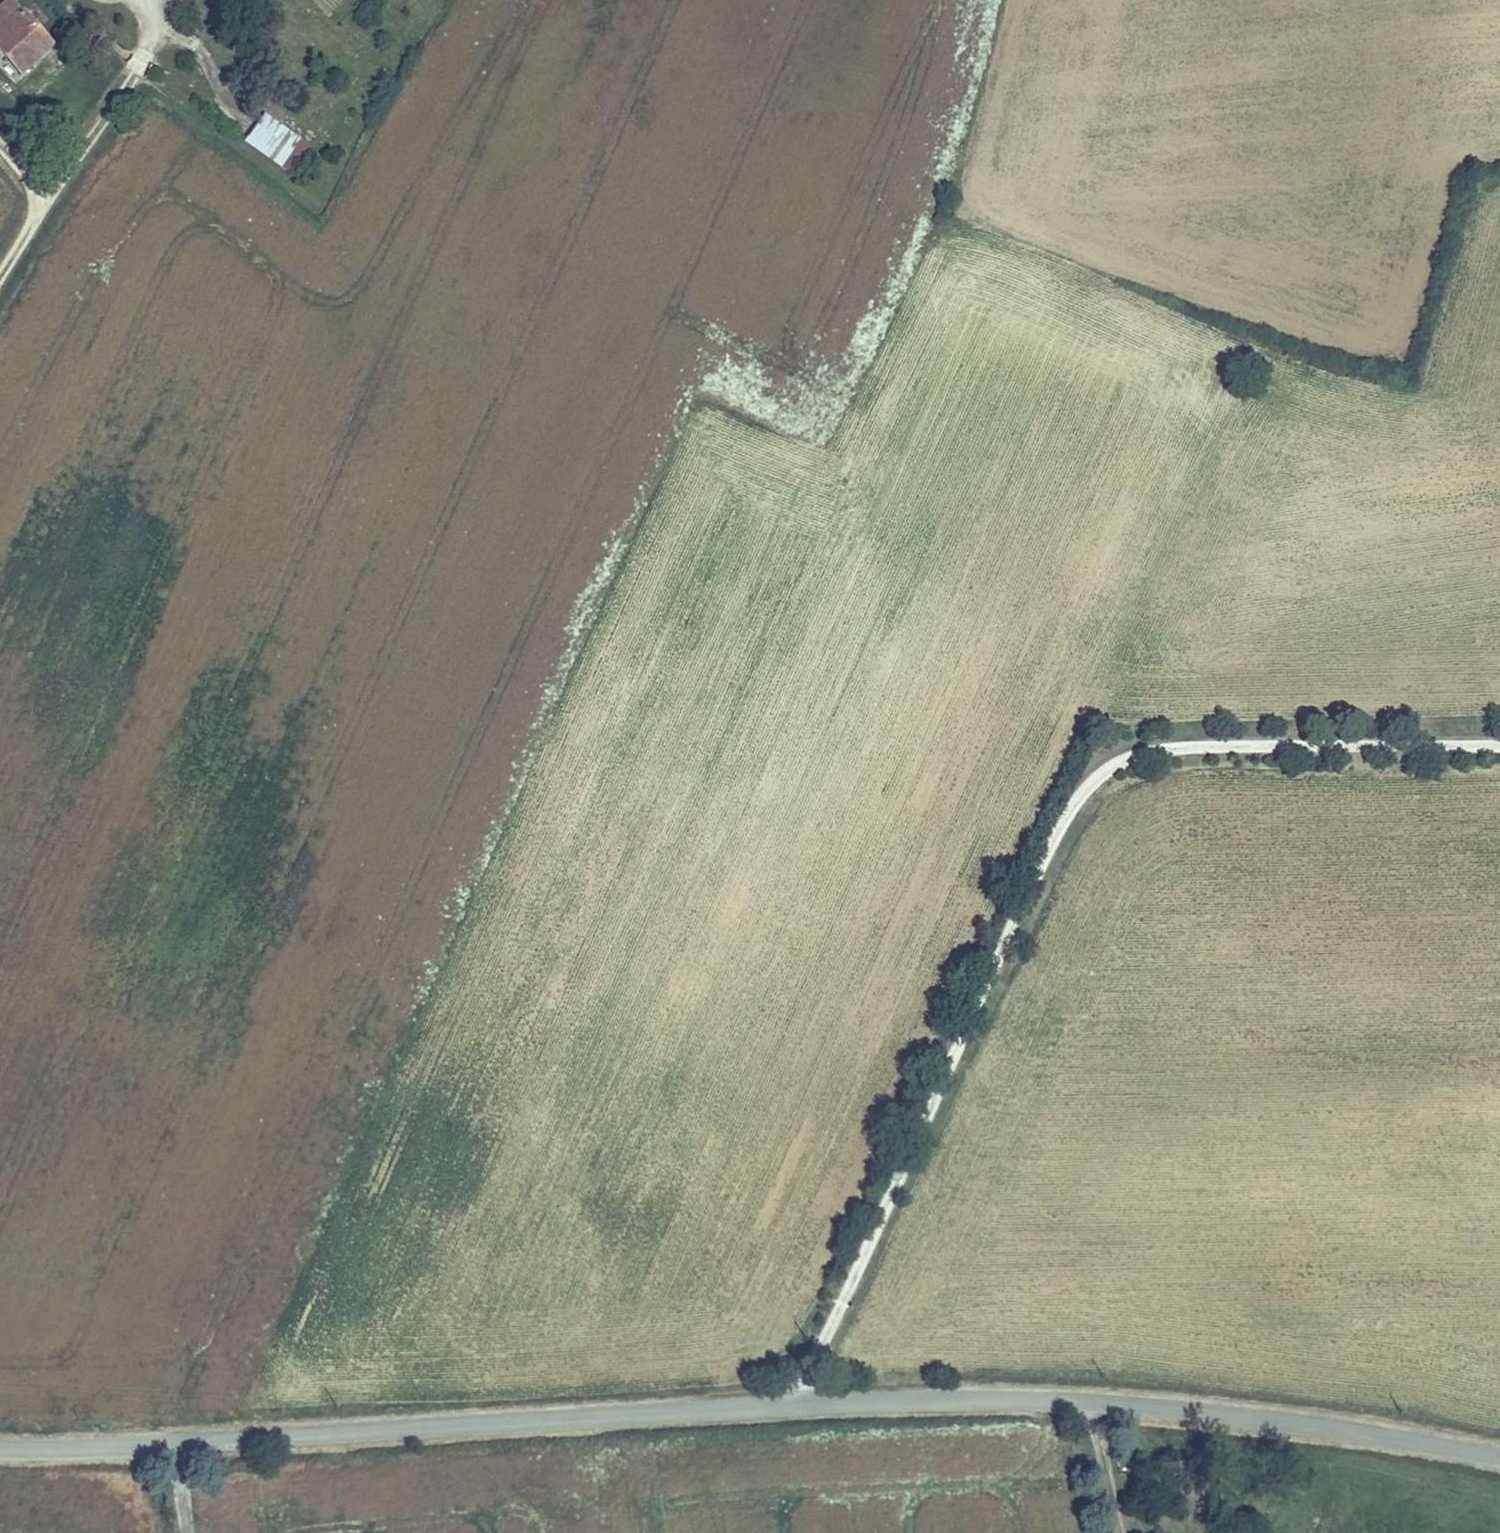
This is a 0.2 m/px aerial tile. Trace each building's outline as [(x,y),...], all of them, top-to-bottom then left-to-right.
[(0,10),(0,54),(35,83),(63,52),(20,16),(23,12),(8,1),(0,10)] [(263,113),(242,142),(288,175),(309,146),(263,113)]
